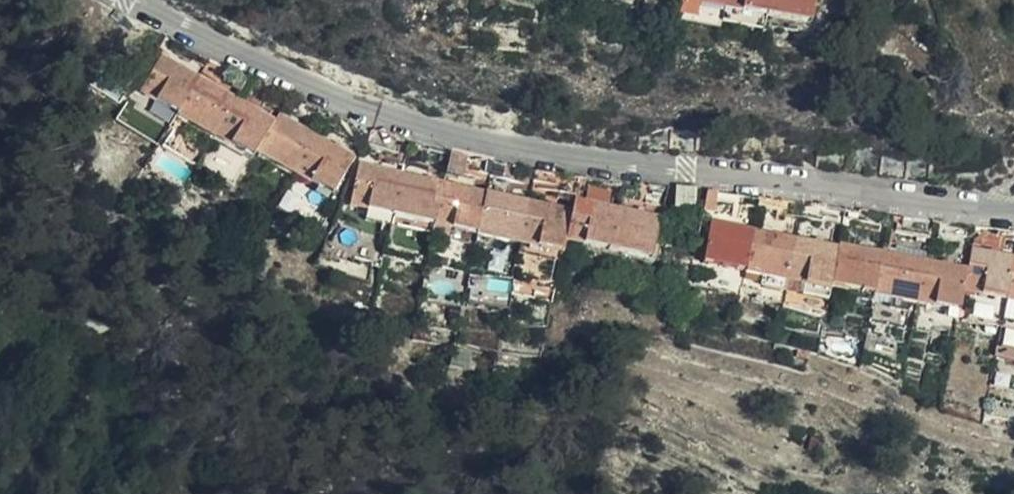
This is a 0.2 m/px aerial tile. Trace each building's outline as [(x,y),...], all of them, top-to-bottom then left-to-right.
[(813,0),(687,0),(808,25),(813,0)] [(273,123),(162,57),(139,94),(251,159),(256,151),(310,183),(331,195),(353,159),(278,115),(273,123)] [(464,159),(450,156),(445,176),(460,180),(464,159)] [(649,261),(658,220),(573,201),(571,212),(358,164),(349,206),(399,217),(435,225),(477,235),(562,253),(564,242),(649,261)] [(328,201),(331,195),(310,183),(307,187),(328,201)] [(694,190),(675,188),(673,209),(692,211),(694,190)] [(705,191),(701,212),(713,214),(716,193),(705,191)] [(435,225),(399,217),(397,227),(432,235),(435,225)] [(971,249),(967,270),(838,244),(837,248),(710,223),(701,263),(762,275),(786,280),(829,289),(830,286),(874,294),(909,301),(916,303),(933,305),(949,309),(959,311),(963,290),(1007,299),(1013,301),(1013,258),(971,249)] [(473,247),(477,235),(435,225),(432,235),(432,238),(473,247)] [(900,245),(925,250),(928,237),(903,232),(900,245)] [(786,280),(762,275),(760,285),(784,291),(786,280)] [(786,280),(784,291),(827,300),(829,289),(786,280)] [(827,300),(784,291),(781,306),(794,309),(803,310),(824,315),(827,300)] [(909,301),(874,294),(869,322),(903,329),(909,301)] [(1007,299),(1002,319),(1013,322),(1013,301),(1007,299)] [(933,305),(916,303),(911,331),(928,334),(933,305)] [(957,320),(959,311),(949,309),(947,318),(957,320)] [(1013,360),(1013,338),(1000,335),(996,356),(1013,360)] [(796,356),(806,359),(808,353),(798,350),(796,356)]
